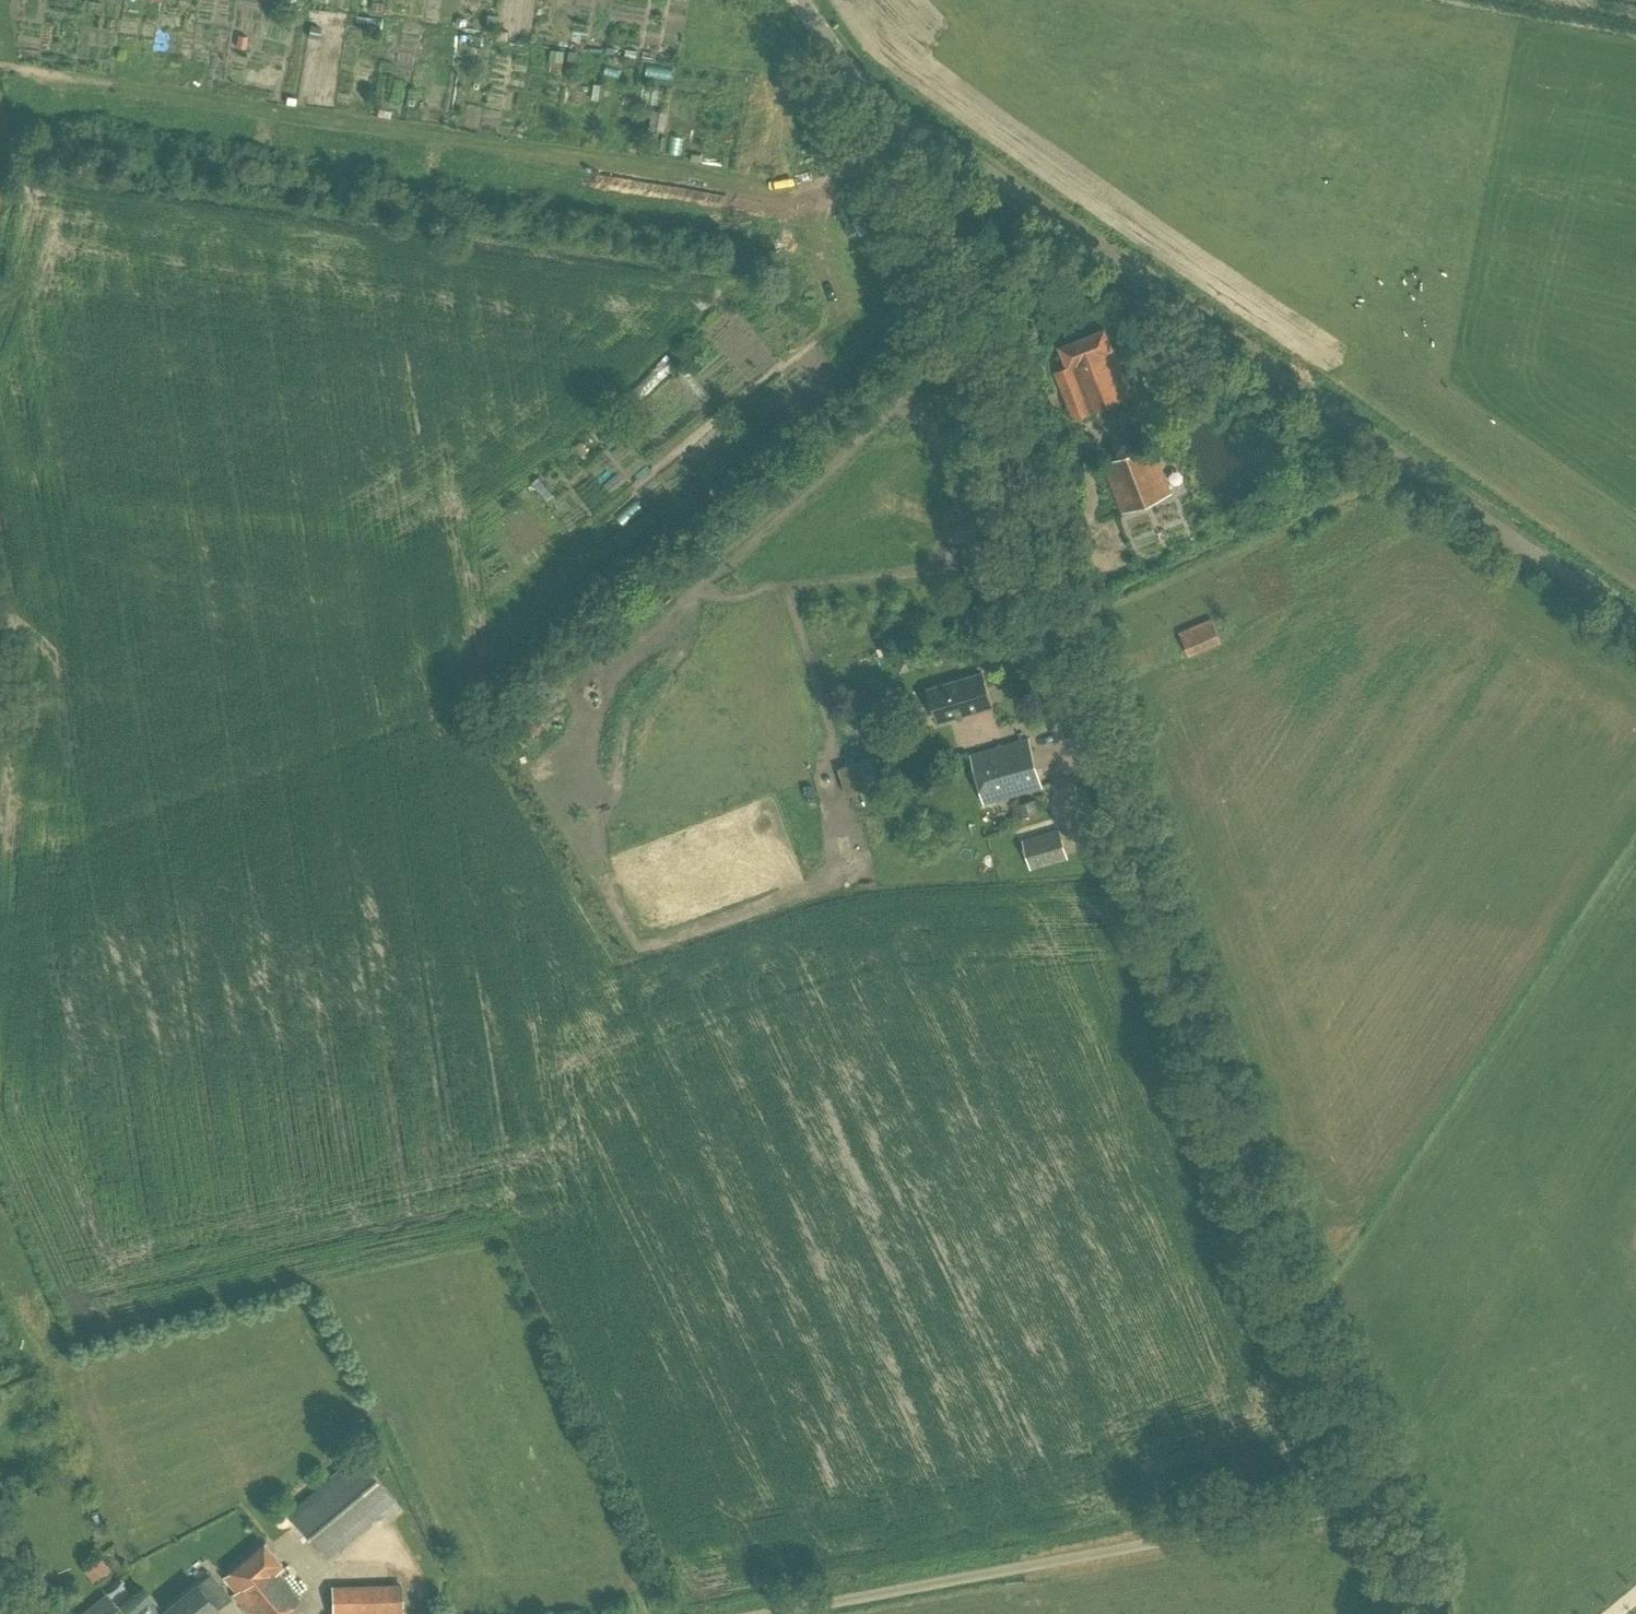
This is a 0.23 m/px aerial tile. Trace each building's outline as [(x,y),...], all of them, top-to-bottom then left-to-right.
[(312,25),(308,37),(318,39),(321,28),(312,25)] [(247,37),(238,36),(236,46),(245,47),(247,37)] [(566,93),(570,67),(555,64),(551,90),(566,93)] [(1112,349),(1104,328),(1059,346),(1067,366),(1054,370),(1074,419),(1134,395),(1121,363),(1119,364),(1113,349),(1112,349)] [(1122,513),(1173,493),(1153,443),(1102,463),(1122,513)] [(1189,657),(1222,642),(1211,618),(1179,632),(1189,657)] [(938,722),(992,705),(982,672),(928,689),(938,722)] [(985,804),(1043,787),(1029,736),(971,753),(985,804)] [(1023,840),(1031,868),(1066,858),(1058,830),(1023,840)] [(326,1559),(396,1501),(357,1453),(287,1513),(326,1559)] [(301,1598),(277,1568),(282,1564),(264,1542),(223,1577),(235,1592),(232,1595),(248,1613),(283,1613),(301,1598)] [(107,1558),(93,1570),(105,1584),(119,1573),(107,1558)] [(210,1574),(198,1585),(198,1584),(165,1611),(161,1607),(153,1613),(206,1613),(216,1606),(218,1609),(230,1598),(210,1574)] [(402,1583),(331,1585),(332,1613),(402,1613),(402,1583)] [(107,1596),(84,1613),(122,1613),(107,1596)]
